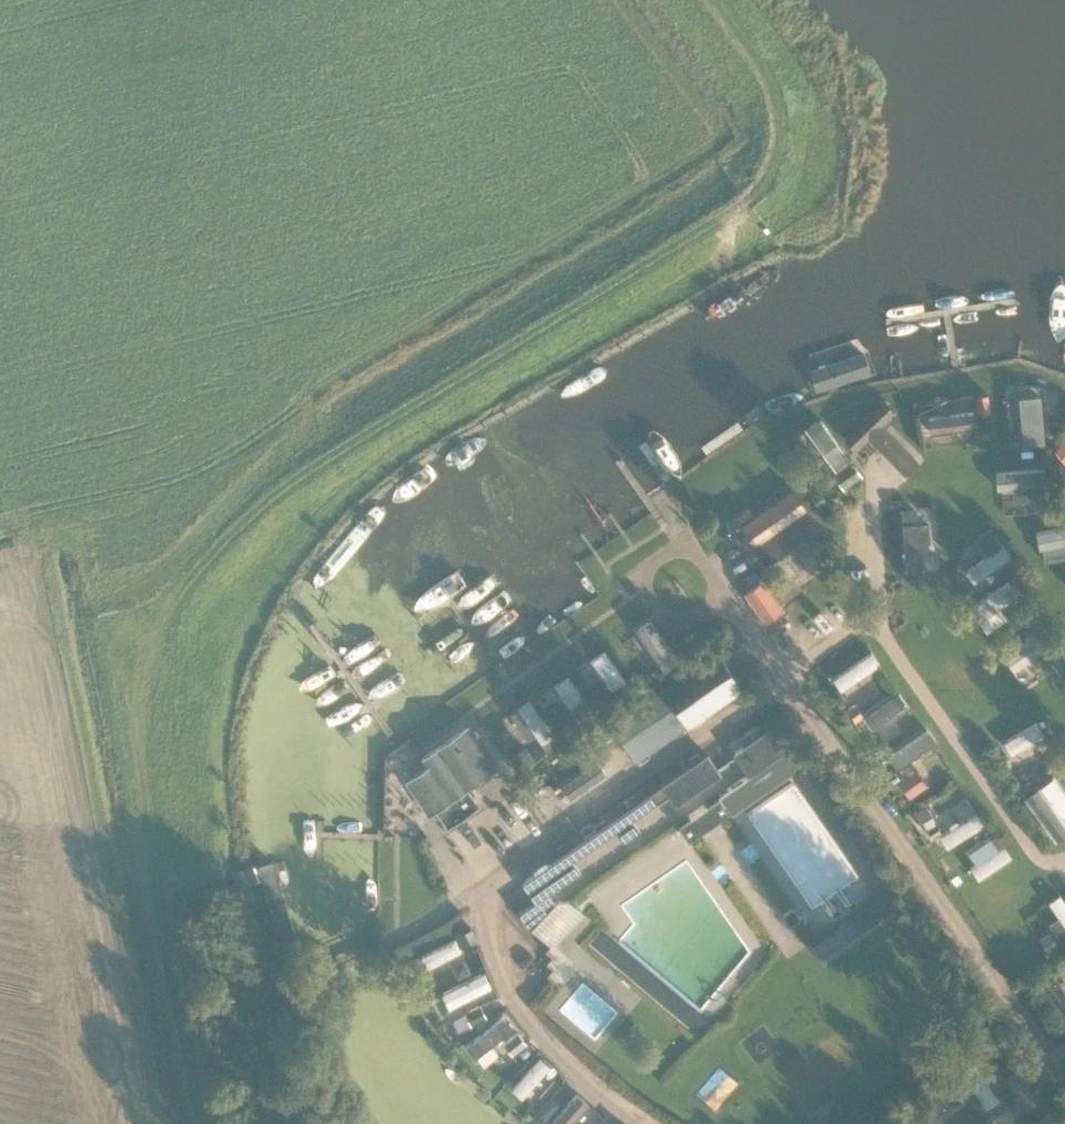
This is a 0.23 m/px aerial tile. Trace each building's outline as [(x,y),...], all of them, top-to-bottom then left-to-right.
[(976,395),(979,414),(991,413),(988,393),(976,395)] [(883,398),(844,437),(856,449),(869,436),(906,474),(919,461),(882,423),(895,410),(883,398)] [(1014,415),(1041,413),(1040,399),(1014,400),(1014,415)] [(928,416),(930,431),(977,425),(975,410),(928,416)] [(839,470),(855,459),(821,411),(806,422),(839,470)] [(1055,448),(1064,459),(1064,440),(1055,448)] [(793,488),(756,514),(748,503),(734,513),(742,524),(741,524),(768,563),(820,526),(793,488)] [(819,489),(812,494),(819,504),(826,499),(819,489)] [(925,568),(924,539),(934,539),(933,521),(917,521),(917,504),(903,505),(905,569),(925,568)] [(1045,557),(1064,553),(1064,523),(1039,529),(1045,557)] [(995,527),(980,538),(990,552),(969,568),(978,580),(1014,553),(995,527)] [(956,580),(965,594),(976,587),(966,573),(956,580)] [(744,590),(766,621),(784,608),(763,577),(744,590)] [(649,671),(675,660),(656,619),(631,630),(649,671)] [(663,684),(688,723),(744,687),(742,684),(750,679),(744,670),(736,675),(718,648),(663,684)] [(569,671),(555,681),(576,711),(563,720),(574,735),(601,716),(569,671)] [(617,701),(630,692),(623,682),(610,690),(617,701)] [(663,684),(609,720),(635,759),(688,723),(663,684)] [(535,746),(556,732),(531,696),(510,710),(535,746)] [(855,702),(847,707),(855,718),(868,709),(865,703),(859,707),(855,702)] [(1040,718),(1005,738),(1013,752),(1047,731),(1040,718)] [(422,755),(429,765),(407,780),(430,813),(437,809),(448,825),(479,803),(468,787),(497,767),(468,724),(422,755)] [(749,773),(788,747),(773,725),(734,752),(749,773)] [(931,725),(888,751),(897,766),(940,739),(931,725)] [(522,770),(536,760),(525,745),(511,755),(522,770)] [(675,805),(722,773),(708,753),(523,881),(536,900),(520,911),(531,928),(555,902),(549,892),(581,870),(574,859),(617,829),(624,840),(641,829),(633,818),(668,794),(675,805)] [(1022,774),(1045,765),(1042,755),(1018,764),(1022,774)] [(916,768),(899,780),(910,796),(927,784),(916,768)] [(720,819),(731,812),(721,797),(710,805),(720,819)] [(933,813),(927,804),(916,811),(922,821),(933,813)] [(979,809),(941,831),(949,845),(987,823),(979,809)] [(690,841),(702,832),(692,818),(680,826),(690,841)] [(933,836),(942,830),(936,822),(927,827),(933,836)] [(1050,897),(1060,912),(1050,919),(1064,941),(1064,893),(1062,889),(1050,897)] [(818,941),(829,958),(903,911),(892,894),(818,941)] [(471,925),(457,933),(463,945),(478,937),(471,925)] [(1041,937),(1049,950),(1061,941),(1053,929),(1041,937)] [(602,933),(596,946),(612,953),(618,940),(602,933)] [(429,967),(464,948),(457,934),(421,953),(429,967)] [(442,987),(449,1004),(494,986),(488,970),(442,987)] [(483,1000),(468,1007),(474,1021),(489,1015),(483,1000)] [(482,1062),(501,1051),(493,1038),(514,1026),(506,1013),(467,1038),(482,1062)] [(518,1031),(505,1041),(514,1053),(527,1043),(518,1031)] [(985,1105),(1011,1092),(989,1050),(963,1063),(985,1105)] [(543,1052),(512,1082),(523,1094),(554,1063),(543,1052)] [(719,1107),(742,1083),(725,1067),(702,1091),(719,1107)] [(592,1102),(580,1089),(545,1122),(547,1123),(568,1123),(592,1102)] [(535,1112),(546,1121),(563,1100),(553,1091),(535,1112)]
